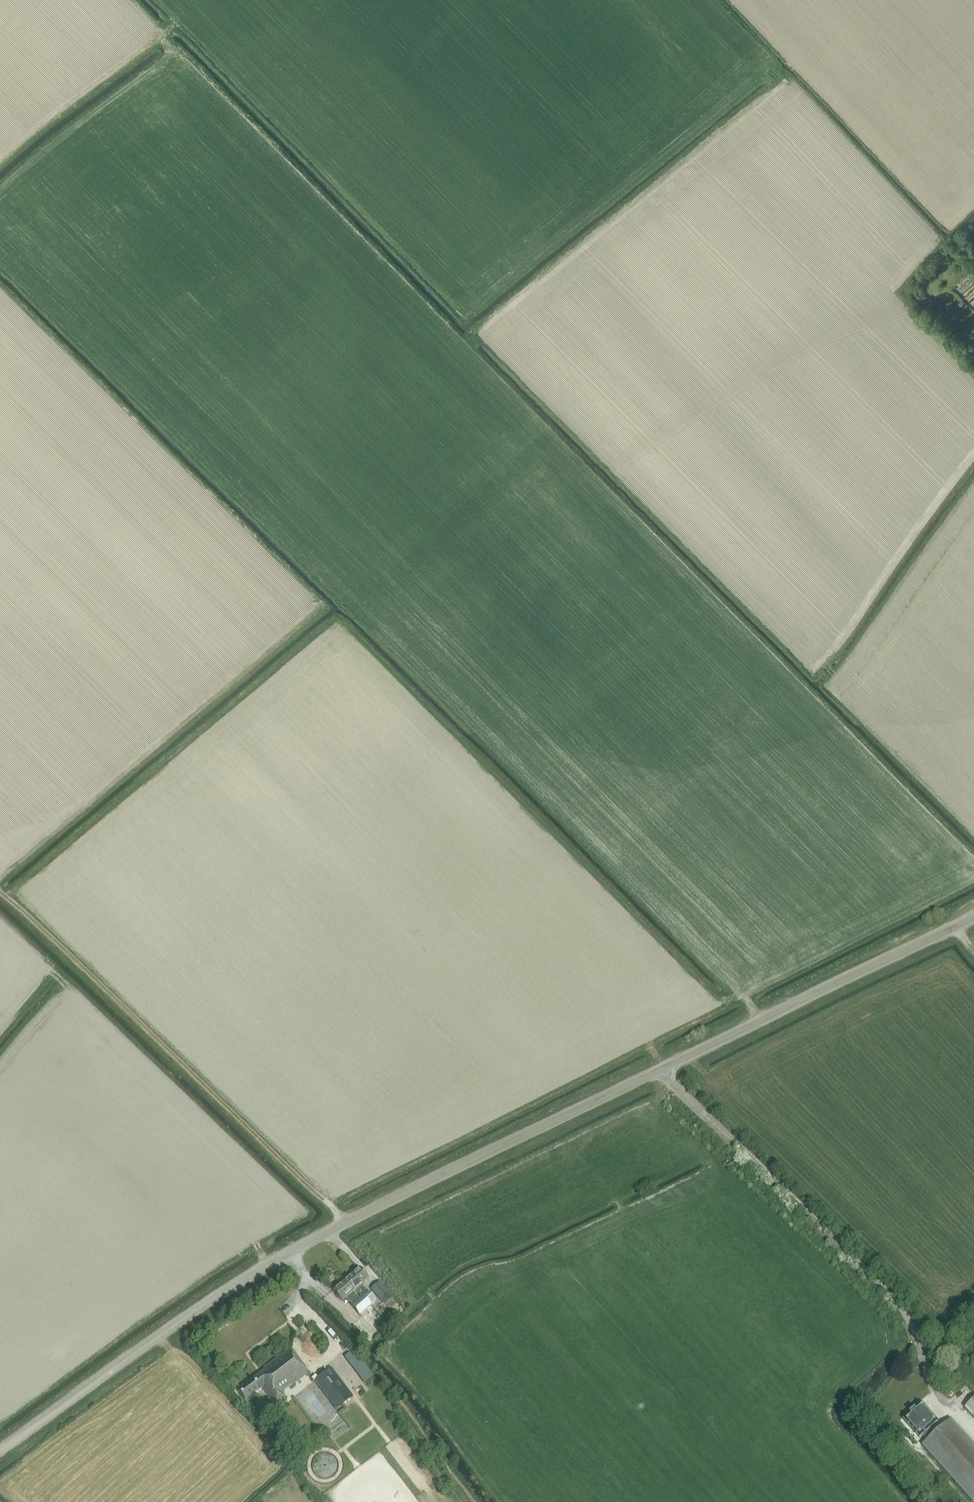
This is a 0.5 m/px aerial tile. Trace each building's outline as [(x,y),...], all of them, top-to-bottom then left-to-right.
[(376,1301),(361,1285),(368,1279),(359,1269),(346,1279),(352,1286),(355,1290),(363,1296),(368,1303),(371,1306),(376,1301)] [(363,1296),(355,1290),(352,1286),(346,1279),(333,1291),(342,1301),(346,1298),(352,1305),(351,1306),(360,1316),(371,1306),(368,1303),(363,1296)] [(393,1298),(389,1293),(379,1282),(372,1289),(381,1299),(385,1296),(389,1301),(393,1298)] [(378,1331),(365,1320),(359,1327),(372,1338),(378,1331)] [(282,1393),(309,1373),(290,1348),(264,1368),(265,1370),(237,1391),(245,1401),(262,1388),(275,1405),(285,1398),(282,1393)] [(355,1349),(345,1356),(365,1383),(375,1376),(355,1349)] [(328,1400),(335,1395),(342,1404),(353,1396),(331,1368),(314,1381),(328,1400)] [(964,1408),(973,1419),(973,1400),(964,1408)] [(913,1430),(920,1438),(923,1436),(927,1441),(922,1445),(973,1501),(973,1445),(951,1420),(935,1434),(930,1429),(938,1422),(922,1404),(915,1411),(914,1410),(911,1413),(911,1414),(904,1420),(913,1430)]
